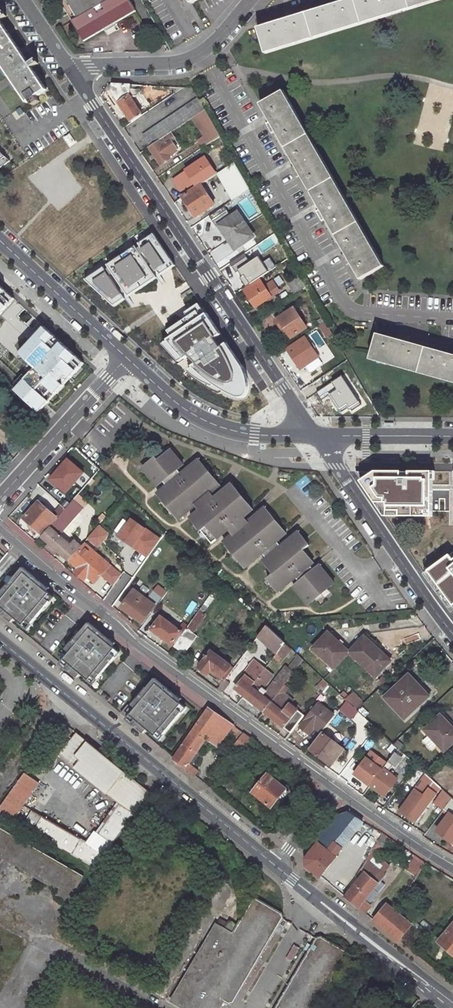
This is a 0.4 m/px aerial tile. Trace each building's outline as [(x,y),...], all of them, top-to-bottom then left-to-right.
[(78,17),(73,20),(84,41),(137,12),(130,0),(68,0),(78,17)] [(264,50),(430,0),(346,0),(338,3),(337,0),(331,0),(325,2),(327,6),(288,18),(286,13),(275,17),(277,21),(256,28),(260,38),(264,50)] [(28,102),(47,90),(0,20),(0,60),(28,102)] [(143,114),(130,95),(130,85),(109,84),(106,89),(111,92),(131,122),(143,114)] [(381,268),(281,91),(260,103),(270,121),(266,123),(272,133),(276,131),(295,165),(292,167),(297,176),(300,174),(320,209),(316,211),(322,221),(326,219),(345,253),(341,255),(347,264),(351,262),(361,280),(381,268)] [(198,97),(143,134),(151,145),(171,132),(191,118),(205,109),(198,97)] [(204,135),(197,139),(203,146),(220,135),(205,109),(191,118),(204,135)] [(149,146),(161,164),(170,158),(167,153),(176,147),(171,139),(175,137),(171,132),(151,145),(149,146)] [(70,134),(65,138),(70,145),(75,142),(70,134)] [(12,160),(0,149),(0,168),(12,160)] [(189,172),(176,180),(186,195),(201,184),(217,173),(207,157),(187,170),(189,172)] [(234,162),(217,173),(233,199),(249,188),(234,162)] [(196,217),(215,205),(201,184),(186,195),(179,199),(188,212),(191,211),(196,217)] [(212,213),(219,224),(238,212),(230,201),(212,213)] [(238,212),(219,224),(225,232),(224,233),(229,240),(235,250),(255,237),(246,225),(238,212)] [(83,275),(86,280),(104,267),(106,270),(110,267),(108,264),(135,246),(138,249),(141,247),(139,244),(151,236),(143,230),(83,275)] [(104,267),(86,280),(114,306),(175,266),(154,234),(151,236),(139,244),(141,247),(138,249),(135,246),(108,264),(110,267),(106,270),(104,267)] [(244,254),(230,264),(236,273),(239,271),(250,263),(244,254)] [(250,263),(239,271),(242,277),(245,275),(250,283),(269,271),(263,263),(259,257),(250,263)] [(270,259),(263,263),(269,271),(275,266),(270,259)] [(299,274),(288,281),(294,293),(305,285),(299,274)] [(245,275),(242,277),(240,278),(246,286),(250,283),(245,275)] [(244,289),(256,307),(271,297),(263,286),(258,279),(244,289)] [(272,280),(263,286),(271,297),(279,291),(272,280)] [(15,299),(0,285),(0,314),(15,299)] [(172,336),(163,343),(179,363),(188,356),(197,364),(187,371),(196,379),(208,386),(221,393),(223,391),(235,397),(241,398),(245,397),(247,393),(248,387),(247,380),(245,374),(242,366),(227,344),(221,348),(214,339),(221,334),(199,303),(186,312),(189,317),(169,330),(172,336)] [(293,308),(276,320),(289,339),(305,327),(293,308)] [(319,325),(326,337),(333,333),(325,320),(319,325)] [(45,326),(22,353),(37,367),(17,389),(41,410),(85,361),(45,326)] [(371,358),(452,380),(452,347),(448,346),(446,350),(408,340),(410,335),(399,332),(398,337),(378,331),(371,358)] [(305,338),(287,350),(300,370),(318,357),(313,349),(305,338)] [(343,375),(317,391),(322,399),(330,394),(342,411),(350,406),(353,410),(361,404),(343,375)] [(306,605),(332,584),(317,566),(311,572),(307,567),(311,564),(301,552),(307,547),(296,533),(278,547),(274,542),(283,535),(262,508),(244,523),(240,518),(250,510),(229,485),(212,499),(208,495),(217,487),(195,460),(179,475),(175,470),(180,465),(168,451),(156,461),(153,457),(140,469),(155,486),(160,481),(164,486),(155,494),(176,520),(193,505),(197,511),(188,519),(209,544),(226,529),(230,534),(221,542),(242,568),(260,554),(264,559),(261,561),(271,574),(266,579),(276,592),(293,578),(297,583),(292,587),(306,605)] [(66,458),(47,479),(64,494),(83,472),(66,458)] [(376,471),(361,481),(385,516),(432,516),(432,510),(432,482),(432,471),(376,471)] [(39,502),(25,518),(42,533),(48,526),(50,528),(51,527),(58,519),(39,502)] [(52,528),(59,534),(74,517),(66,510),(58,519),(51,527),(52,528)] [(161,539),(132,518),(118,537),(147,558),(161,539)] [(103,542),(110,534),(100,525),(88,539),(98,548),(103,542)] [(52,528),(43,538),(50,544),(47,547),(55,555),(58,551),(68,560),(81,545),(75,539),(71,544),(59,534),(52,528)] [(87,544),(72,561),(79,567),(76,571),(85,579),(88,575),(96,582),(101,575),(111,565),(87,544)] [(428,570),(452,605),(452,558),(449,553),(428,570)] [(122,574),(111,565),(101,575),(113,586),(122,574)] [(1,613),(12,623),(16,619),(24,625),(27,621),(32,624),(51,601),(47,598),(50,594),(47,591),(42,587),(44,584),(24,567),(6,588),(10,591),(5,597),(0,603),(0,606),(4,609),(1,613)] [(428,570),(424,573),(441,597),(449,608),(452,605),(428,570)] [(1,594),(5,597),(10,591),(6,588),(1,594)] [(135,590),(122,607),(143,623),(155,606),(135,590)] [(159,613),(148,628),(171,646),(182,630),(159,613)] [(71,665),(68,669),(79,679),(83,675),(91,681),(94,677),(98,680),(118,658),(114,654),(117,650),(114,647),(109,643),(111,641),(90,624),(73,644),(77,647),(72,653),(66,661),(71,665)] [(267,625),(258,637),(277,654),(285,643),(267,625)] [(184,654),(198,636),(188,629),(183,635),(174,647),(184,654)] [(329,632),(315,648),(335,668),(350,652),(329,632)] [(392,660),(366,635),(350,652),(377,677),(392,660)] [(273,660),(279,665),(291,649),(285,643),(277,654),(273,660)] [(73,644),(68,650),(72,653),(77,647),(73,644)] [(210,650),(198,666),(208,673),(212,667),(222,675),(230,665),(210,650)] [(303,660),(298,656),(289,668),(294,672),(303,660)] [(246,675),(236,688),(245,695),(265,669),(254,660),(244,673),(246,675)] [(62,665),(68,669),(71,665),(66,661),(62,665)] [(260,692),(273,675),(265,669),(245,695),(243,697),(251,704),(253,702),(265,711),(294,672),(289,668),(286,666),(263,695),(260,692)] [(208,673),(218,681),(222,675),(212,667),(208,673)] [(409,673),(384,697),(404,718),(427,696),(415,683),(417,682),(409,673)] [(377,682),(381,687),(387,681),(383,677),(377,682)] [(133,723),(144,733),(148,729),(156,736),(159,731),(163,735),(183,712),(179,708),(182,704),(179,702),(174,697),(176,695),(155,678),(138,699),(142,702),(136,709),(131,715),(136,719),(133,723)] [(328,684),(322,679),(317,685),(322,690),(328,684)] [(223,693),(230,683),(225,680),(217,689),(223,693)] [(351,692),(345,699),(357,709),(363,702),(351,692)] [(104,693),(101,697),(107,702),(110,698),(104,693)] [(278,694),(265,711),(291,733),(304,715),(278,694)] [(138,699),(132,706),(136,709),(142,702),(138,699)] [(357,711),(347,701),(340,710),(351,720),(358,712),(357,711)] [(318,702),(299,727),(309,735),(315,727),(322,733),(335,716),(318,702)] [(131,715),(136,709),(132,706),(130,703),(121,714),(127,719),(131,715)] [(222,717),(209,708),(176,757),(174,760),(186,769),(207,740),(222,717)] [(424,728),(443,750),(452,741),(452,727),(441,714),(424,728)] [(127,719),(133,723),(136,719),(131,715),(127,719)] [(207,740),(218,747),(233,725),(222,717),(207,740)] [(310,749),(330,764),(342,748),(322,733),(310,749)] [(242,751),(251,739),(243,734),(235,745),(242,751)] [(126,774),(78,735),(60,757),(109,796),(126,774)] [(388,763),(371,751),(366,758),(374,763),(377,760),(385,766),(388,763)] [(394,764),(396,765),(402,757),(396,752),(390,760),(394,764)] [(366,758),(354,774),(370,786),(383,769),(385,766),(377,760),(374,763),(366,758)] [(383,769),(388,772),(394,764),(390,760),(388,763),(385,766),(383,769)] [(370,786),(384,796),(397,780),(388,772),(383,769),(370,786)] [(151,793),(126,774),(109,796),(119,803),(135,816),(151,793)] [(267,774),(253,793),(271,807),(285,788),(267,774)] [(39,785),(25,775),(0,810),(0,815),(13,823),(14,820),(39,785)] [(423,795),(433,782),(429,778),(426,775),(416,789),(423,795)] [(416,789),(400,811),(408,817),(416,823),(432,802),(431,802),(441,789),(433,782),(423,795),(416,789)] [(443,790),(435,800),(445,808),(452,798),(443,790)] [(452,815),(452,799),(452,798),(445,808),(444,809),(450,813),(452,815)] [(119,803),(94,837),(111,849),(135,816),(119,803)] [(340,815),(319,844),(328,851),(335,843),(342,849),(364,822),(349,812),(340,815)] [(105,857),(33,813),(25,826),(23,829),(94,872),(105,857)] [(436,831),(452,843),(452,815),(450,813),(436,831)] [(25,826),(14,820),(13,823),(23,829),(25,826)] [(0,826),(0,860),(4,854),(63,889),(59,897),(70,903),(86,877),(0,826)] [(377,845),(381,848),(388,837),(384,834),(377,845)] [(328,851),(336,857),(342,849),(335,843),(328,851)] [(337,858),(336,857),(328,851),(319,844),(305,860),(307,865),(307,866),(321,877),(337,858)] [(416,856),(407,870),(419,877),(427,863),(416,856)] [(366,873),(373,879),(379,872),(366,861),(361,869),(366,873)] [(379,884),(373,879),(366,873),(345,898),(366,915),(370,909),(363,903),(379,884)] [(236,934),(217,924),(173,1000),(186,1007),(220,1007),(225,1000),(231,1004),(235,1003),(284,918),(283,914),(255,898),(254,902),(236,934)] [(413,925),(388,905),(375,922),(398,942),(413,925)] [(442,941),(452,950),(452,927),(442,941)] [(322,937),(318,938),(277,1007),(317,1007),(349,953),(322,937)]
